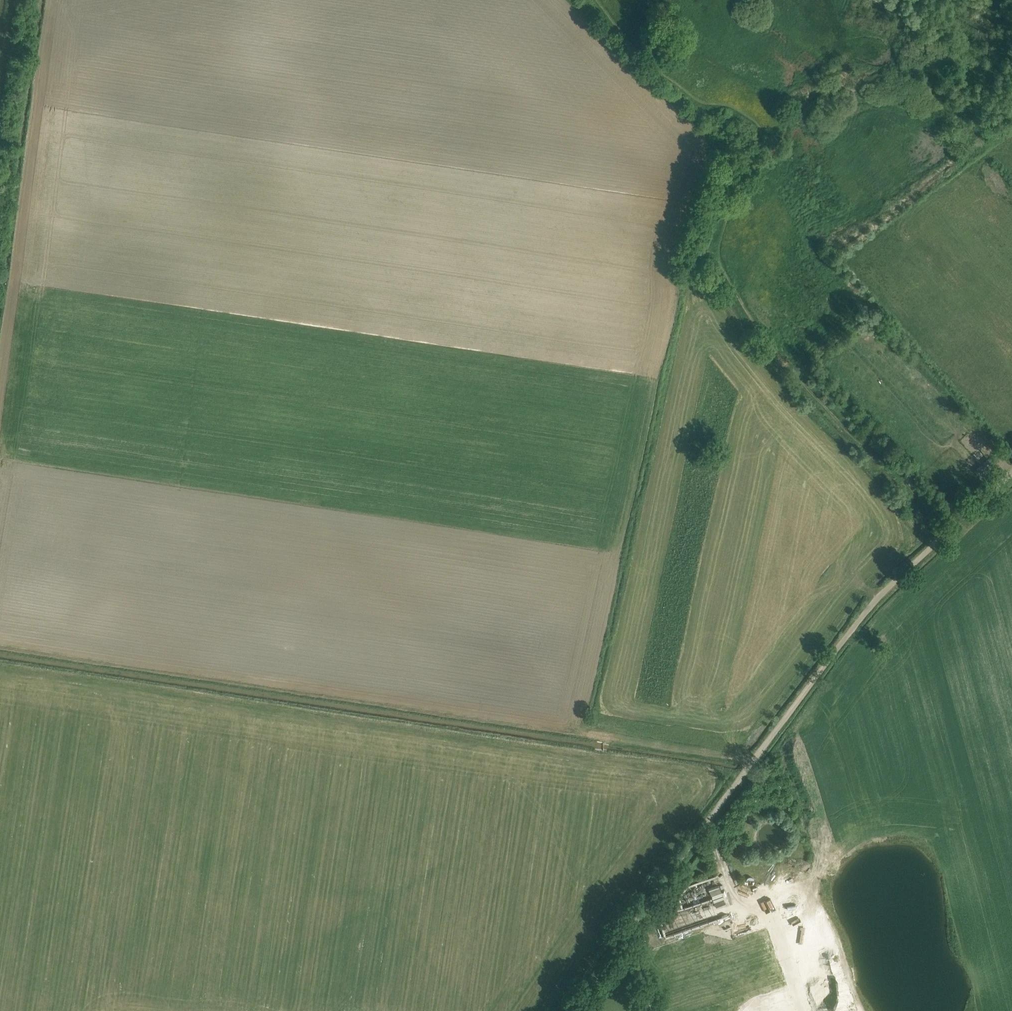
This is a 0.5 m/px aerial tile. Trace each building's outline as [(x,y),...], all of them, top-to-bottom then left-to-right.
[(984,474),(995,465),(989,458),(975,470),(981,477),(984,474)] [(869,646),(877,643),(874,634),(866,636),(869,646)] [(727,915),(704,922),(711,946),(706,947),(710,961),(730,955),(726,941),(736,938),(732,927),(730,928),(727,915)]
